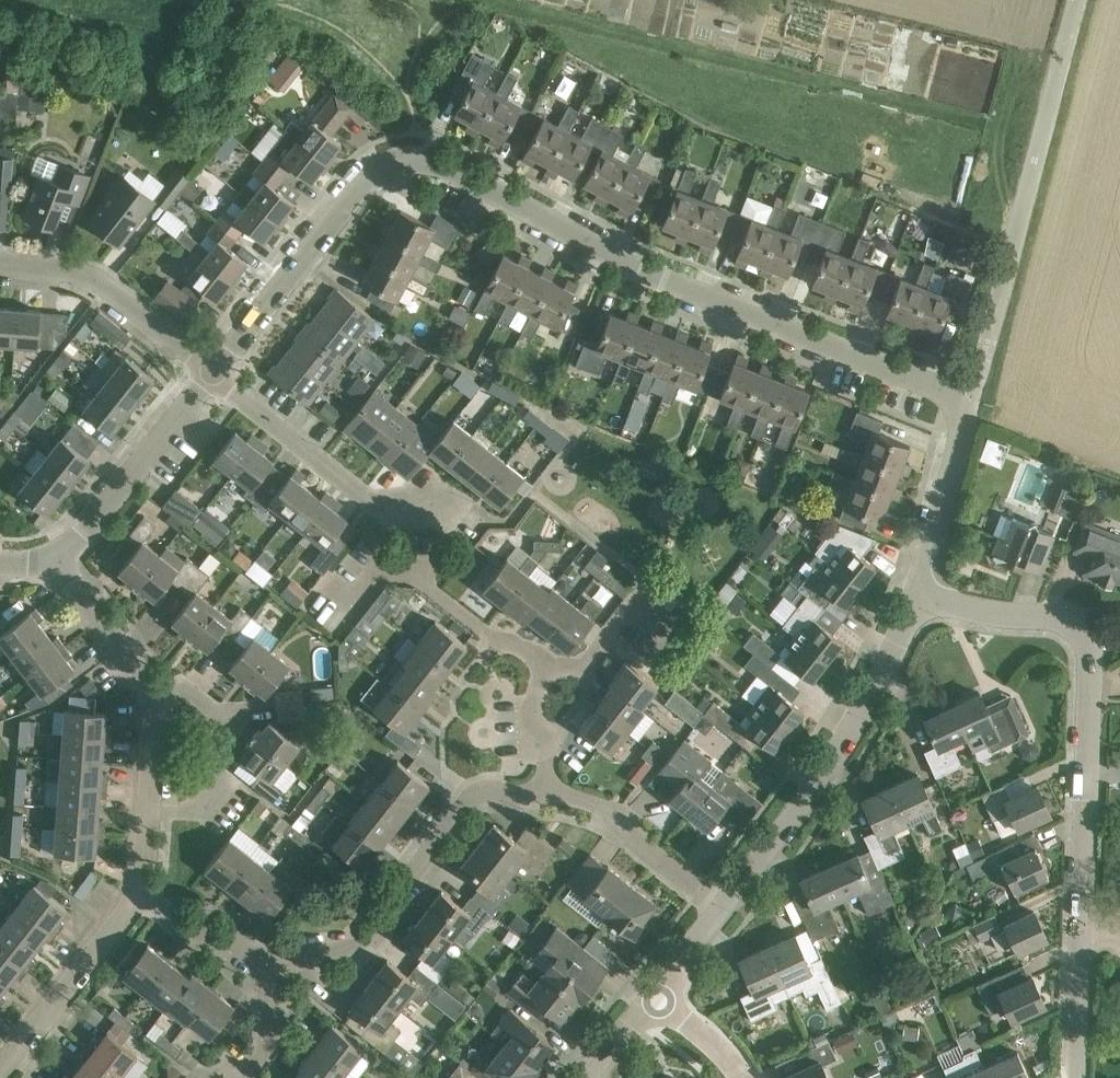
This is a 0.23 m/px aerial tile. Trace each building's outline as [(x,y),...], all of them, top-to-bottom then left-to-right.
[(948,47),(958,49),(960,41),(950,39),(948,47)] [(288,55),(269,79),(284,91),(303,67),(288,55)] [(461,102),(455,114),(462,117),(469,121),(467,124),(466,126),(468,128),(471,129),(471,130),(470,131),(473,132),(475,134),(477,130),(479,127),(497,92),(490,89),(483,85),(488,76),(493,66),(483,60),(472,55),(466,66),(460,78),(466,81),(472,84),(468,91),(461,102)] [(20,90),(21,73),(10,72),(9,89),(20,90)] [(497,92),(479,127),(482,128),(485,130),(492,133),(489,139),(494,141),(493,144),(499,146),(508,129),(520,135),(533,111),(508,98),(518,79),(513,76),(510,75),(507,73),(502,83),(497,92)] [(44,111),(45,95),(37,94),(37,87),(23,86),(23,93),(19,93),(18,109),(44,111)] [(18,109),(19,93),(0,91),(0,107),(18,109)] [(288,132),(326,162),(342,143),(331,135),(353,107),(336,93),(306,131),(295,123),(288,132)] [(533,111),(520,135),(531,141),(522,159),(527,162),(528,160),(533,163),(536,157),(544,161),(549,164),(570,131),(579,112),(572,108),(569,107),(560,125),(533,111)] [(549,164),(545,172),(551,174),(552,172),(557,175),(559,170),(573,177),(589,147),(594,149),(606,126),(591,119),(582,137),(570,131),(549,164)] [(606,126),(594,149),(600,152),(584,183),(598,191),(595,196),(600,198),(599,200),(604,203),(608,196),(626,160),(614,154),(624,136),(606,126)] [(281,140),(280,139),(263,161),(284,177),(292,167),(311,181),(326,162),(288,132),(281,140)] [(608,196),(621,203),(618,208),(623,211),(622,213),(628,216),(637,198),(649,204),(662,179),(636,166),(646,147),(637,142),(627,161),(626,160),(608,196)] [(14,157),(14,147),(0,146),(0,156),(14,157)] [(8,228),(14,157),(0,156),(0,228),(8,228)] [(248,184),(241,192),(279,222),(294,202),(276,187),(284,177),(263,161),(262,160),(254,170),(267,181),(258,191),(248,184)] [(89,176),(60,164),(53,180),(40,175),(25,216),(33,219),(32,223),(48,225),(53,227),(64,198),(79,203),(89,176)] [(685,167),(663,225),(677,231),(675,236),(681,238),(680,241),(685,243),(688,235),(687,234),(702,197),(688,191),(695,171),(685,167)] [(169,204),(179,191),(190,177),(178,168),(157,195),(169,204)] [(121,174),(108,191),(111,194),(90,221),(119,244),(154,200),(121,174)] [(204,187),(190,177),(179,191),(193,201),(204,187)] [(702,197),(687,234),(688,235),(694,237),(704,241),(702,247),(705,248),(704,250),(710,252),(713,245),(717,234),(730,239),(740,212),(712,201),(720,181),(717,180),(709,177),(702,197)] [(264,241),(279,222),(241,192),(235,201),(245,209),(236,220),(264,241)] [(65,199),(55,221),(69,227),(79,205),(65,199)] [(740,212),(730,239),(742,243),(735,262),(740,265),(741,262),(746,264),(749,259),(756,262),(762,264),(777,227),(785,207),(779,205),(774,203),(767,223),(740,212)] [(380,230),(388,233),(424,252),(430,239),(449,249),(461,227),(437,214),(431,225),(401,209),(393,223),(388,220),(386,225),(383,224),(380,230)] [(762,264),(759,272),(765,274),(766,272),(771,274),(773,269),(788,274),(799,244),(812,248),(822,222),(798,213),(791,232),(777,227),(762,264)] [(176,237),(232,281),(247,262),(229,247),(238,237),(216,220),(208,230),(220,241),(212,251),(183,229),(176,237)] [(822,222),(812,248),(824,253),(812,284),(827,290),(825,295),(830,297),(829,300),(835,302),(838,294),(835,293),(850,256),(837,250),(845,231),(822,222)] [(388,233),(381,246),(376,243),(373,248),(371,247),(368,252),(376,256),(375,256),(411,275),(412,275),(418,262),(438,272),(443,262),(424,252),(388,233)] [(850,256),(835,293),(838,294),(843,296),(851,300),(849,305),(854,307),(853,309),(859,311),(862,304),(867,293),(879,298),(890,271),(861,260),(869,240),(866,239),(858,236),(850,256)] [(232,281),(176,237),(175,238),(190,251),(176,268),(190,280),(217,300),(232,281)] [(492,277),(475,307),(484,312),(494,294),(508,301),(529,265),(532,259),(527,256),(526,258),(521,256),(518,261),(504,253),(492,277)] [(411,275),(375,256),(369,269),(363,267),(361,271),(359,270),(356,276),(373,286),(367,297),(391,310),(406,285),(425,295),(430,285),(412,275),(411,275)] [(890,271),(879,298),(891,303),(887,314),(884,321),(890,324),(891,321),(896,323),(898,318),(906,321),(911,323),(926,285),(934,266),(929,263),(924,262),(916,281),(890,271)] [(508,301),(498,320),(503,322),(507,325),(518,306),(531,313),(551,279),(555,271),(550,269),(549,271),(544,268),(541,273),(532,268),(528,266),(529,265),(508,301)] [(911,323),(909,331),(914,333),(915,331),(920,333),(922,327),(937,333),(950,301),(962,306),(972,281),(948,271),(940,291),(926,285),(911,323)] [(531,313),(521,332),(530,337),(532,338),(542,319),(567,332),(568,331),(580,308),(569,302),(579,284),(573,281),(572,283),(567,280),(564,286),(559,283),(551,279),(531,313)] [(184,320),(197,303),(168,280),(155,297),(184,320)] [(479,291),(467,285),(459,300),(471,306),(479,291)] [(338,289),(321,310),(357,339),(374,317),(359,305),(338,289)] [(471,312),(455,304),(449,317),(465,325),(471,312)] [(19,309),(0,307),(0,343),(16,344),(19,309)] [(41,310),(19,309),(16,344),(38,346),(41,310)] [(357,339),(321,310),(304,331),(341,361),(357,339)] [(69,313),(54,312),(51,347),(55,347),(67,332),(69,313)] [(587,338),(576,364),(600,374),(608,353),(621,359),(637,322),(640,314),(634,312),(633,314),(628,312),(626,318),(611,312),(599,343),(587,338)] [(96,328),(119,347),(130,334),(106,315),(96,328)] [(621,359),(613,379),(617,380),(624,383),(632,363),(647,368),(661,332),(664,324),(659,322),(658,324),(652,322),(650,328),(639,323),(637,322),(621,359)] [(92,329),(85,323),(76,334),(83,340),(92,329)] [(393,336),(401,343),(408,335),(400,328),(393,336)] [(304,331),(287,353),(324,382),(341,361),(304,331)] [(647,368),(639,389),(645,391),(649,393),(657,372),(671,378),(686,341),(689,334),(683,332),(682,334),(677,332),(675,337),(668,335),(661,332),(647,368)] [(671,378),(663,398),(673,402),(681,381),(682,382),(710,393),(720,368),(705,362),(713,343),(708,341),(707,343),(701,341),(699,347),(696,346),(686,341),(671,378)] [(427,352),(411,343),(402,359),(419,368),(427,352)] [(65,348),(56,358),(64,364),(72,354),(65,348)] [(112,374),(140,396),(155,378),(117,349),(103,367),(112,374)] [(324,382),(287,353),(270,374),(307,404),(324,382)] [(366,364),(377,372),(385,361),(375,353),(366,364)] [(720,368),(710,393),(735,403),(727,423),(731,424),(738,427),(746,407),(759,371),(753,368),(746,365),(748,360),(743,358),(744,356),(738,353),(735,361),(730,372),(720,368)] [(55,375),(64,364),(56,358),(48,369),(55,375)] [(140,396),(112,374),(103,367),(99,363),(85,380),(98,391),(98,392),(126,414),(140,396)] [(759,371),(746,407),(760,412),(752,432),(759,436),(763,437),(771,417),(784,380),(781,379),(770,375),(772,369),(767,367),(768,365),(763,363),(759,371)] [(447,365),(443,373),(452,379),(457,370),(447,365)] [(459,369),(452,381),(465,389),(460,397),(468,402),(483,382),(475,376),(475,377),(459,369)] [(784,380),(771,417),(785,422),(777,443),(787,448),(795,427),(809,390),(795,385),(797,379),(792,377),(793,375),(787,373),(784,380)] [(348,390),(359,398),(367,387),(357,379),(348,390)] [(488,389),(502,397),(507,387),(493,380),(488,389)] [(44,387),(37,383),(33,390),(40,394),(44,387)] [(11,387),(0,400),(0,414),(2,416),(20,394),(11,387)] [(520,394),(507,387),(502,397),(515,404),(520,394)] [(366,444),(395,407),(374,390),(345,427),(366,444)] [(126,414),(98,392),(84,409),(112,432),(126,414)] [(321,413),(334,423),(341,414),(328,404),(321,413)] [(366,444),(387,461),(417,424),(395,407),(366,444)] [(523,417),(535,427),(542,418),(529,408),(523,417)] [(5,422),(14,429),(22,418),(14,410),(5,422)] [(644,415),(630,410),(625,424),(639,430),(644,415)] [(900,470),(900,471),(908,474),(910,468),(908,468),(910,462),(904,460),(910,445),(878,433),(883,421),(858,411),(849,433),(870,442),(864,456),(900,470)] [(553,427),(542,418),(535,427),(547,435),(553,427)] [(409,478),(431,451),(455,421),(452,419),(435,440),(417,424),(387,461),(409,478)] [(431,451),(448,465),(472,435),(455,421),(431,451)] [(14,429),(5,422),(0,428),(0,435),(5,440),(14,429)] [(233,473),(261,439),(252,432),(247,439),(236,431),(214,458),(233,473)] [(448,465),(466,478),(490,448),(472,435),(448,465)] [(47,454),(76,477),(90,459),(60,437),(47,454)] [(988,437),(980,457),(1002,466),(1009,445),(988,437)] [(244,493),(256,503),(282,470),(272,463),(274,461),(263,452),(269,445),(261,439),(233,473),(249,486),(244,493)] [(821,450),(839,458),(843,448),(825,441),(821,450)] [(466,478),(483,492),(507,462),(490,448),(466,478)] [(895,485),(900,471),(900,470),(864,456),(864,457),(843,448),(839,458),(839,459),(860,467),(854,481),(891,495),(898,498),(900,493),(898,492),(900,487),(895,485)] [(47,454),(33,472),(62,495),(76,477),(47,454)] [(733,472),(746,477),(751,464),(738,459),(733,472)] [(507,462),(483,492),(501,506),(525,476),(507,462)] [(290,517),(311,490),(300,481),(305,474),(297,467),(289,477),(282,470),(256,503),(266,511),(272,504),(290,517)] [(62,495),(33,472),(19,491),(48,513),(62,495)] [(891,495),(854,481),(833,473),(829,483),(850,492),(840,518),(865,528),(870,516),(881,520),(889,523),(891,517),(889,516),(891,511),(885,509),(891,495)] [(1070,489),(1063,486),(1053,510),(1061,513),(1075,518),(1084,493),(1070,488),(1070,489)] [(201,514),(204,510),(176,488),(163,505),(171,512),(184,522),(190,527),(201,514)] [(290,517),(308,532),(335,497),(326,490),(320,498),(311,490),(290,517)] [(311,564),(323,573),(345,546),(333,537),(348,519),(337,511),(343,503),(335,497),(308,532),(326,546),(311,564)] [(786,512),(783,509),(778,521),(786,527),(795,516),(787,510),(786,512)] [(179,530),(184,522),(171,512),(166,520),(179,530)] [(1055,532),(1011,515),(1011,516),(1002,512),(994,531),(1000,534),(999,535),(993,552),(996,559),(1012,566),(1015,560),(1040,570),(1055,532)] [(215,546),(225,534),(201,514),(190,527),(215,546)] [(133,586),(159,553),(143,540),(156,524),(145,515),(127,537),(138,546),(119,570),(121,572),(122,569),(129,575),(125,580),(133,586)] [(1084,521),(1074,550),(1090,557),(1084,573),(1113,584),(1115,578),(1119,580),(1119,539),(1100,532),(1102,528),(1084,521)] [(781,539),(787,529),(778,523),(771,532),(781,539)] [(815,551),(826,560),(864,589),(872,578),(868,575),(876,566),(862,555),(876,538),(838,523),(815,551)] [(236,550),(235,543),(229,538),(222,547),(231,556),(236,550)] [(760,538),(752,549),(762,556),(770,546),(760,538)] [(534,539),(534,549),(547,550),(552,540),(544,540),(534,539)] [(552,540),(547,550),(562,551),(562,541),(561,541),(552,540)] [(181,587),(199,564),(187,556),(185,558),(168,544),(160,554),(159,553),(133,586),(145,595),(148,590),(155,595),(154,598),(155,599),(170,579),(181,587)] [(610,557),(599,548),(591,558),(602,567),(603,565),(606,562),(610,557)] [(528,573),(538,561),(530,553),(518,569),(506,559),(483,589),(497,600),(499,598),(505,603),(529,574),(528,573)] [(257,558),(255,561),(248,570),(246,572),(265,586),(276,573),(257,558)] [(585,566),(596,575),(602,567),(591,558),(585,566)] [(788,580),(794,584),(824,607),(833,596),(845,605),(852,596),(856,599),(864,589),(826,560),(819,570),(815,567),(802,582),(793,575),(788,580)] [(179,630),(188,637),(214,603),(197,590),(210,573),(199,564),(181,587),(192,596),(173,621),(174,622),(176,620),(183,625),(179,630)] [(602,567),(596,575),(606,583),(612,575),(602,567)] [(548,589),(529,574),(505,603),(504,605),(504,606),(506,604),(512,609),(511,611),(525,622),(528,619),(528,618),(553,587),(551,585),(548,589)] [(634,590),(614,574),(612,575),(606,583),(627,599),(634,590)] [(815,618),(824,607),(794,584),(785,595),(798,605),(782,624),(795,634),(794,635),(831,664),(839,653),(836,650),(843,641),(815,618)] [(286,585),(281,593),(297,606),(303,599),(304,598),(286,585)] [(549,635),(550,633),(574,603),(553,587),(528,618),(528,619),(542,629),(543,627),(550,632),(548,634),(549,635)] [(372,604),(380,610),(388,599),(380,593),(372,604)] [(214,603),(188,637),(198,645),(202,640),(209,646),(207,648),(209,649),(214,642),(225,651),(235,638),(234,637),(251,614),(241,606),(232,617),(214,603)] [(594,620),(574,603),(550,633),(557,638),(555,640),(569,651),(594,620)] [(371,621),(380,610),(372,604),(363,615),(371,621)] [(48,633),(38,621),(44,617),(36,607),(0,634),(0,637),(16,658),(48,633)] [(721,612),(714,621),(722,627),(729,618),(721,612)] [(234,637),(235,638),(225,651),(236,659),(230,666),(232,667),(234,665),(240,670),(236,675),(244,682),(271,648),(279,638),(262,624),(263,623),(251,614),(234,637)] [(449,664),(454,658),(456,659),(467,645),(436,620),(419,641),(449,664)] [(707,622),(701,629),(714,639),(720,632),(707,622)] [(16,658),(32,680),(70,651),(58,635),(52,640),(48,633),(16,658)] [(743,644),(754,652),(771,665),(779,654),(752,633),(743,644)] [(348,635),(339,645),(347,651),(355,640),(348,635)] [(823,674),(831,664),(794,635),(786,645),(793,650),(785,660),(812,680),(819,671),(823,674)] [(451,666),(449,664),(419,641),(403,662),(434,687),(435,686),(445,673),(443,671),(448,665),(450,666),(451,666)] [(349,653),(347,651),(339,645),(340,663),(350,663),(349,653)] [(271,648),(244,682),(256,691),(260,686),(266,691),(265,693),(266,695),(291,663),(271,648)] [(73,655),(70,651),(32,680),(49,702),(73,684),(66,675),(75,669),(67,659),(73,655)] [(770,667),(771,665),(754,652),(744,664),(757,674),(742,694),(754,704),(755,703),(793,733),(801,723),(797,720),(804,710),(772,686),(780,675),(770,667)] [(438,689),(435,686),(434,687),(403,662),(398,658),(381,679),(389,685),(419,709),(421,711),(422,710),(420,709),(425,702),(427,704),(438,689)] [(611,684),(644,710),(645,709),(642,707),(657,686),(626,661),(614,676),(616,678),(612,684),(611,684)] [(81,685),(90,697),(100,689),(91,677),(81,685)] [(596,707),(598,708),(628,731),(644,710),(611,684),(612,684),(609,682),(609,683),(612,686),(602,700),(604,701),(599,708),(597,706),(596,707)] [(334,699),(332,685),(310,688),(311,702),(334,699)] [(419,709),(389,685),(373,706),(394,723),(405,732),(416,717),(414,716),(419,709)] [(274,692),(276,707),(305,704),(303,689),(274,692)] [(705,712),(696,705),(676,689),(665,702),(695,726),(704,714),(705,712)] [(952,706),(966,736),(973,750),(987,743),(990,751),(1029,733),(1017,708),(993,719),(981,693),(952,706)] [(704,696),(696,705),(705,712),(704,714),(730,734),(740,722),(714,701),(712,702),(704,696)] [(755,703),(754,704),(747,714),(753,718),(745,728),(773,750),(781,740),(784,743),(793,733),(755,703)] [(305,704),(276,707),(278,722),(306,718),(305,704)] [(966,736),(952,706),(925,718),(937,745),(925,751),(937,776),(962,764),(951,743),(966,736)] [(598,708),(593,715),(591,713),(580,727),(611,752),(625,735),(628,731),(598,708)] [(65,733),(111,736),(112,725),(105,725),(106,712),(67,709),(65,733)] [(715,723),(704,714),(696,725),(707,733),(715,723)] [(20,730),(30,731),(31,719),(21,719),(20,730)] [(260,727),(252,737),(284,763),(299,744),(269,721),(268,723),(270,724),(265,731),(260,727)] [(394,723),(387,733),(398,741),(405,732),(394,723)] [(29,743),(30,731),(20,730),(19,742),(29,743)] [(111,749),(111,736),(65,733),(63,757),(103,760),(104,749),(111,749)] [(340,736),(341,749),(348,755),(352,751),(350,749),(350,736),(340,736)] [(271,779),(284,763),(252,737),(245,746),(250,750),(244,757),(242,755),(241,757),(260,772),(251,784),(275,803),(285,790),(271,779)] [(669,799),(687,813),(711,782),(701,775),(712,761),(684,738),(663,765),(683,781),(671,796),(670,795),(669,797),(670,798),(669,799)] [(653,740),(648,747),(659,756),(665,749),(653,740)] [(659,756),(648,747),(642,755),(653,764),(659,756)] [(348,755),(341,749),(327,764),(334,770),(338,765),(339,766),(348,755)] [(102,772),(103,760),(63,757),(61,781),(108,784),(109,772),(102,772)] [(411,804),(416,798),(418,799),(430,785),(398,760),(382,781),(411,804)] [(16,778),(27,779),(34,779),(35,767),(17,766),(16,778)] [(891,786),(907,821),(922,814),(931,833),(943,827),(918,774),(891,786)] [(26,791),(27,779),(16,778),(15,790),(26,791)] [(711,782),(687,813),(707,829),(721,811),(735,822),(756,796),(735,780),(725,793),(712,783),(711,782)] [(107,796),(108,784),(61,781),(59,805),(100,808),(100,796),(107,796)] [(413,805),(411,804),(382,781),(365,802),(397,826),(408,813),(406,811),(411,805),(413,806),(413,805)] [(1003,784),(981,794),(993,820),(996,818),(1003,835),(1017,829),(1051,813),(1049,811),(1052,809),(1054,806),(1050,798),(1046,797),(1044,798),(1038,785),(1010,798),(1003,784)] [(323,785),(308,804),(316,810),(332,790),(323,785)] [(907,821),(891,786),(864,799),(877,829),(864,835),(879,866),(905,854),(893,828),(907,821)] [(267,805),(260,799),(251,810),(259,816),(267,805)] [(386,840),(397,826),(365,802),(349,823),(378,846),(380,847),(381,847),(379,845),(384,839),(386,840)] [(301,830),(316,810),(308,804),(293,824),(301,830)] [(57,828),(105,832),(106,819),(99,819),(100,808),(59,805),(57,828)] [(14,813),(13,825),(23,826),(24,813),(14,813)] [(287,832),(293,824),(281,815),(271,828),(278,834),(285,834),(287,832)] [(378,846),(349,823),(332,843),(364,868),(375,854),(373,852),(378,846)] [(494,823),(477,845),(511,872),(521,860),(532,869),(539,869),(557,847),(528,824),(516,840),(513,837),(513,834),(511,832),(508,834),(494,823)] [(287,832),(291,835),(296,839),(302,831),(301,830),(293,824),(287,832)] [(22,838),(23,826),(13,825),(12,837),(22,838)] [(104,843),(105,832),(57,828),(55,852),(96,855),(97,843),(104,843)] [(302,831),(296,839),(306,847),(313,839),(302,831)] [(1015,838),(1019,848),(1037,841),(1032,831),(1015,838)] [(227,883),(251,854),(230,837),(205,869),(219,880),(221,878),(227,883)] [(563,837),(556,845),(569,855),(575,846),(563,837)] [(975,860),(986,855),(978,837),(967,843),(970,850),(975,860)] [(1014,842),(986,855),(975,860),(968,863),(974,877),(1001,864),(1014,891),(1049,875),(1036,846),(1034,847),(1035,847),(1019,854),(1014,842)] [(481,885),(472,897),(491,912),(492,914),(510,891),(501,884),(511,872),(477,845),(460,868),(481,885)] [(975,860),(970,850),(957,857),(962,866),(975,860)] [(584,897),(608,916),(632,884),(608,866),(608,867),(591,853),(568,882),(585,896),(584,897)] [(233,891),(247,902),(272,870),(251,854),(227,883),(226,885),(226,886),(228,884),(234,889),(233,891)] [(829,866),(842,896),(857,889),(869,914),(895,902),(882,874),(869,880),(857,854),(829,866)] [(842,896),(829,866),(801,879),(814,906),(801,911),(813,940),(839,927),(828,903),(842,896)] [(272,870),(247,902),(248,902),(249,900),(255,905),(253,907),(268,918),(293,887),(272,870)] [(302,887),(308,892),(314,883),(308,879),(302,887)] [(35,884),(20,902),(58,932),(65,923),(59,919),(67,909),(35,884)] [(608,916),(607,916),(639,941),(650,927),(643,921),(657,903),(632,884),(608,916)] [(462,906),(442,890),(423,914),(452,937),(462,925),(474,934),(491,912),(472,897),(471,896),(462,906)] [(50,942),(58,932),(20,902),(5,921),(38,946),(44,938),(50,942)] [(916,905),(903,910),(908,923),(921,918),(916,905)] [(995,913),(965,927),(972,943),(980,939),(981,941),(992,936),(999,952),(1013,945),(1016,952),(1047,937),(1034,910),(1005,924),(1007,927),(1002,929),(995,913)] [(424,954),(417,964),(437,980),(453,960),(442,950),(452,937),(423,914),(404,938),(424,954)] [(522,936),(532,925),(519,914),(510,926),(522,936)] [(38,946),(5,921),(0,928),(0,947),(28,969),(36,960),(30,956),(38,946)] [(920,931),(925,944),(942,936),(936,924),(920,931)] [(554,957),(545,969),(583,998),(600,976),(608,966),(607,964),(606,965),(605,964),(606,964),(592,953),(592,954),(583,947),(584,946),(581,944),(557,925),(540,947),(554,957)] [(592,934),(586,929),(579,930),(575,936),(584,943),(592,934)] [(618,954),(593,934),(584,946),(583,947),(592,954),(592,953),(606,964),(605,964),(606,965),(607,964),(608,966),(617,972),(618,972),(609,965),(618,954)] [(839,1003),(841,1002),(833,982),(813,940),(800,945),(795,934),(768,946),(783,981),(784,981),(790,994),(804,988),(807,994),(818,989),(827,1008),(832,1006),(834,1010),(841,1007),(839,1003)] [(123,975),(144,991),(169,960),(162,955),(148,944),(145,947),(137,941),(122,960),(130,966),(123,975)] [(783,981),(768,946),(740,959),(756,995),(757,994),(765,1013),(778,1007),(769,987),(783,981)] [(8,984),(15,975),(21,979),(28,969),(0,947),(0,977),(8,984)] [(437,980),(417,964),(408,975),(388,959),(369,983),(399,1007),(409,995),(421,1004),(439,982),(437,980)] [(144,991),(165,1008),(190,976),(189,976),(176,965),(174,968),(168,962),(169,960),(144,991)] [(569,1015),(583,998),(545,969),(536,980),(522,970),(506,991),(529,1009),(537,998),(562,1019),(566,1013),(569,1015)] [(911,977),(917,989),(930,984),(925,971),(911,977)] [(192,972),(189,976),(190,976),(165,1008),(166,1009),(169,1005),(189,1021),(212,992),(214,989),(213,989),(211,991),(205,986),(207,984),(192,972)] [(999,974),(977,984),(990,1013),(1006,1005),(1012,1019),(1045,1004),(1033,976),(1006,988),(999,974)] [(490,977),(482,987),(493,996),(502,986),(490,977)] [(842,978),(833,982),(841,1002),(850,997),(842,978)] [(399,1007),(369,983),(350,1007),(370,1023),(362,1033),(384,1050),(401,1030),(388,1020),(399,1007)] [(869,991),(880,1015),(893,1009),(882,985),(869,991)] [(458,998),(468,1006),(474,998),(464,990),(458,998)] [(212,992),(189,1021),(210,1037),(235,1006),(220,994),(218,997),(212,992)] [(445,1009),(458,1019),(468,1006),(458,998),(456,996),(445,1009)] [(119,1024),(126,1015),(115,1007),(108,1015),(116,1021),(119,1024)] [(505,1043),(536,1067),(555,1044),(509,1009),(500,1020),(514,1031),(505,1043)] [(899,1022),(893,1009),(880,1015),(886,1028),(899,1022)] [(137,1024),(126,1015),(119,1024),(130,1032),(137,1024)] [(119,1024),(116,1021),(108,1031),(122,1042),(130,1032),(119,1024)] [(318,1046),(347,1069),(363,1048),(332,1023),(321,1038),(323,1040),(318,1046)] [(919,1026),(905,1023),(903,1036),(917,1038),(919,1026)] [(95,1036),(88,1046),(122,1073),(137,1054),(122,1042),(108,1031),(100,1041),(95,1036)] [(1019,1045),(1022,1042),(1023,1036),(1019,1032),(1014,1031),(1010,1035),(1010,1040),(1013,1044),(1019,1045)] [(166,1049),(172,1041),(161,1033),(155,1040),(166,1049)] [(786,1074),(788,1077),(828,1077),(822,1064),(837,1057),(834,1052),(837,1050),(831,1037),(797,1053),(798,1054),(804,1066),(786,1074)] [(182,1050),(172,1041),(166,1049),(176,1057),(182,1050)] [(470,1069),(482,1077),(497,1077),(498,1077),(500,1077),(531,1077),(538,1069),(536,1067),(505,1043),(488,1063),(480,1057),(470,1069)] [(318,1046),(316,1044),(315,1045),(317,1047),(312,1053),(310,1051),(299,1066),(303,1069),(303,1068),(316,1077),(339,1077),(347,1069),(318,1046)] [(122,1073),(88,1046),(80,1056),(85,1060),(78,1069),(90,1077),(118,1077),(122,1073)] [(964,1058),(945,1066),(950,1077),(990,1077),(985,1066),(976,1048),(965,1053),(964,1058)] [(985,1066),(990,1077),(1029,1077),(1030,1077),(1018,1051),(985,1066)] [(470,1069),(460,1061),(446,1077),(482,1077),(470,1069)] [(169,1077),(170,1077),(176,1077),(182,1072),(171,1063),(169,1067),(169,1077)] [(883,1075),(878,1066),(865,1073),(867,1077),(877,1077),(883,1075)] [(303,1068),(303,1069),(295,1077),(316,1077),(303,1068)] [(62,1077),(90,1077),(78,1069),(71,1077),(66,1074),(62,1077)]
